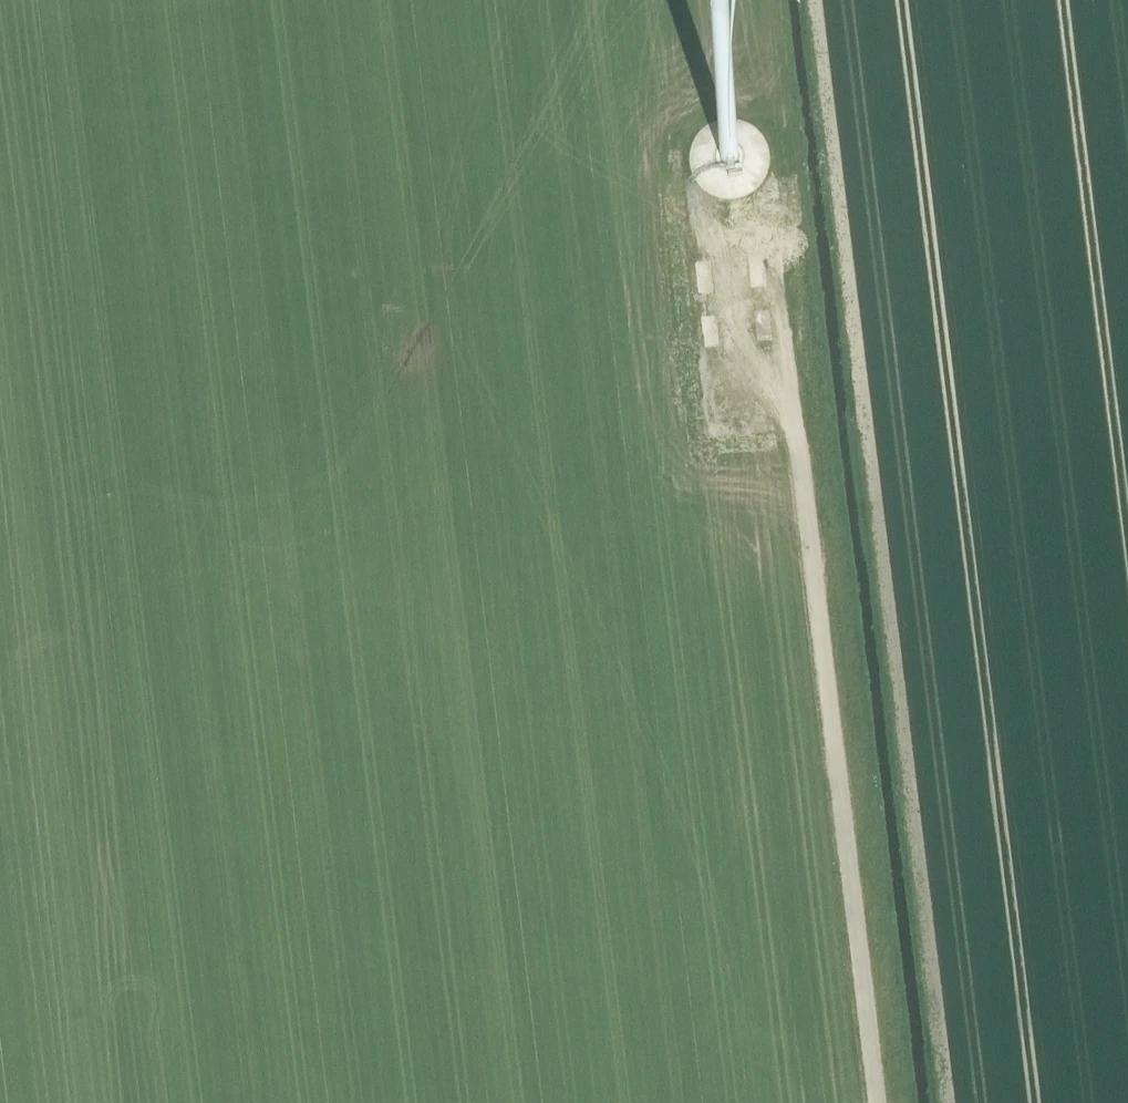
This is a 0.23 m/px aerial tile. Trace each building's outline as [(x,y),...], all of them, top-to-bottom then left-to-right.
[(713,157),(712,162),(712,166),(714,170),(717,174),(720,176),(724,178),(730,178),(735,176),(738,173),(740,170),(742,167),(742,163),(741,157),(738,153),(733,150),(728,149),(723,149),(718,151),(716,154),(713,157)] [(721,341),(724,316),(710,314),(707,339),(721,341)]
